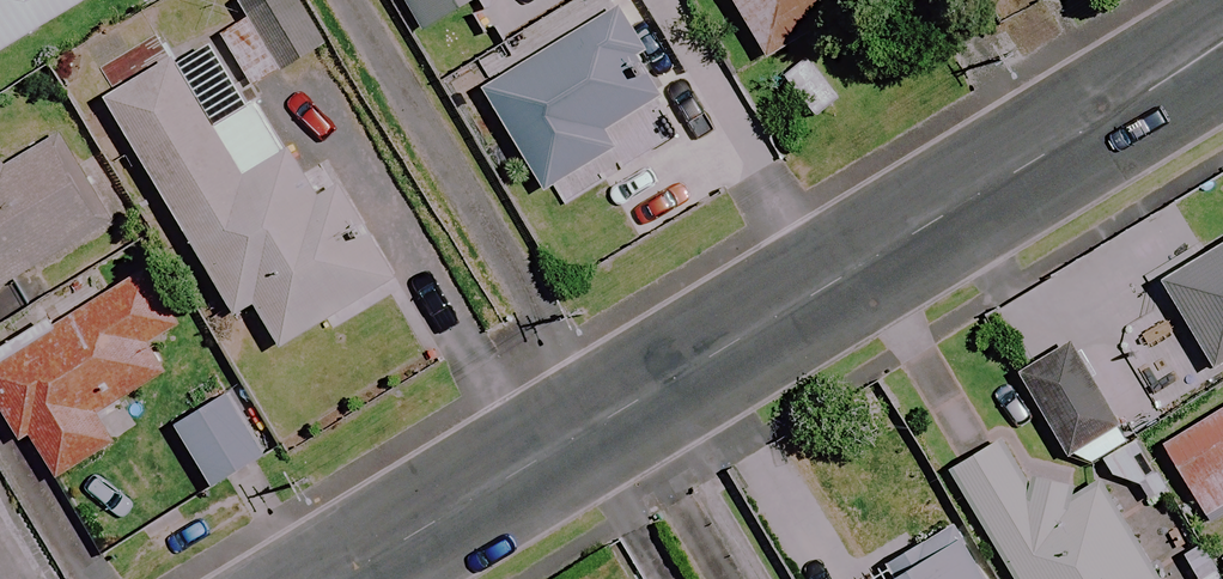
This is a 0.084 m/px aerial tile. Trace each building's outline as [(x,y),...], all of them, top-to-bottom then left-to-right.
[(101,2),(100,0),(0,0),(0,61),(101,2)] [(294,0),(257,0),(215,23),(252,89),(322,51),(294,0)] [(418,37),(479,0),(395,0),(418,37)] [(766,59),(866,0),(731,0),(766,59)] [(644,49),(621,11),(483,94),(545,196),(617,153),(606,135),(652,107),(624,61),(644,49)] [(246,183),(175,67),(108,108),(237,317),(246,312),(270,351),(393,275),(340,190),(321,201),(293,154),(246,183)] [(51,132),(0,161),(0,289),(106,228),(51,132)] [(1165,286),(1215,370),(1222,366),(1222,251),(1165,286)] [(167,338),(133,278),(0,353),(0,406),(20,442),(32,436),(57,480),(116,447),(98,416),(170,375),(154,346),(167,338)] [(1125,425),(1080,349),(1021,384),(1067,460),(1125,425)] [(261,460),(223,399),(176,429),(214,489),(261,460)] [(1162,445),(1204,520),(1222,509),(1222,410),(1162,445)] [(1002,441),(949,472),(1012,578),(1157,578),(1101,484),(1046,516),(1002,441)] [(958,539),(897,578),(984,578),(958,539)]
